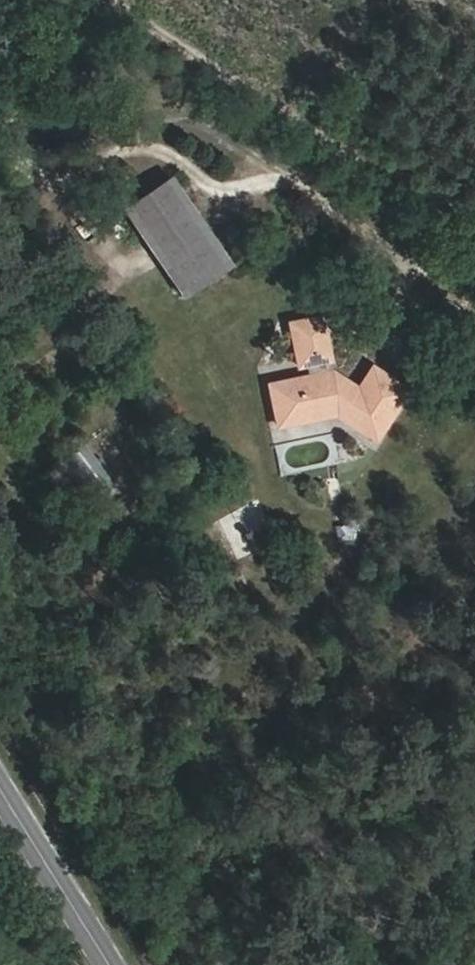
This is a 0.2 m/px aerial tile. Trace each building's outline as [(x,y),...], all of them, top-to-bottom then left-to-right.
[(208,246),(148,160),(101,193),(162,278),(208,246)] [(287,347),(290,360),(247,366),(256,408),(316,394),(359,426),(394,375),(355,348),(338,372),(315,356),(307,298),(269,304),(276,349),(287,347)]
